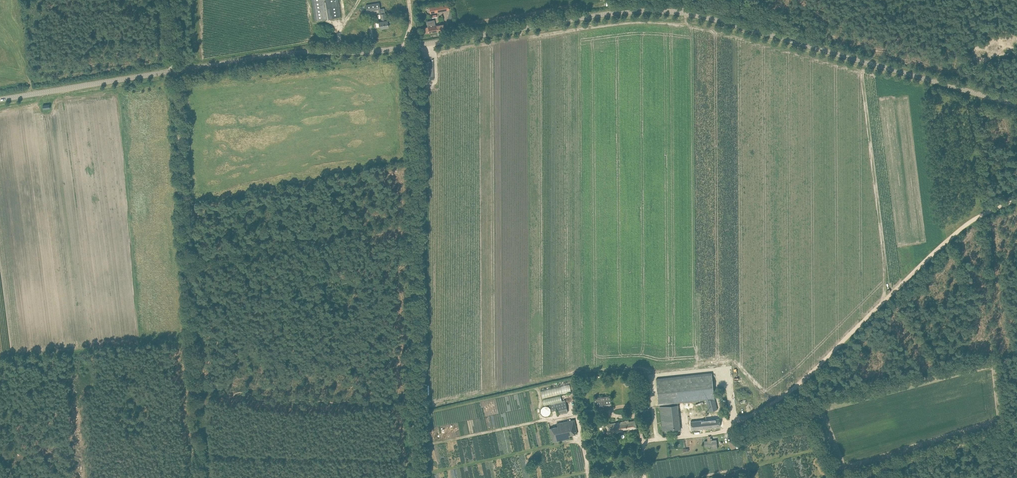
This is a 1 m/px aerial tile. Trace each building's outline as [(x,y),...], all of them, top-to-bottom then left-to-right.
[(315,20),(340,16),(338,0),(312,0),(315,20)] [(379,3),(365,5),(366,11),(378,9),(380,9),(379,3)] [(381,21),(375,22),(376,27),(376,28),(379,27),(379,28),(388,27),(387,20),(386,20),(385,14),(385,13),(384,13),(380,14),(381,21)] [(444,24),(423,28),(424,34),(445,30),(444,27),(444,24)] [(425,62),(426,77),(426,78),(429,78),(429,77),(434,76),(433,61),(425,62)] [(711,373),(656,378),(659,403),(714,398),(711,373)] [(612,407),(610,395),(595,397),(597,409),(612,407)] [(556,408),(558,415),(568,413),(565,400),(550,403),(551,409),(556,408)] [(715,400),(707,402),(709,412),(717,409),(716,405),(715,400)] [(692,420),(703,417),(701,408),(690,411),(692,420)] [(720,416),(689,421),(691,429),(721,424),(720,416)] [(551,428),(550,428),(552,442),(570,439),(569,435),(576,434),(575,432),(577,432),(575,419),(557,423),(558,426),(551,427),(551,428)] [(628,430),(637,428),(635,420),(631,421),(626,422),(626,421),(609,424),(606,425),(607,429),(607,434),(609,433),(616,432),(628,430)] [(721,437),(715,437),(716,446),(720,446),(721,448),(722,448),(722,446),(728,445),(727,439),(721,440),(721,437)]
